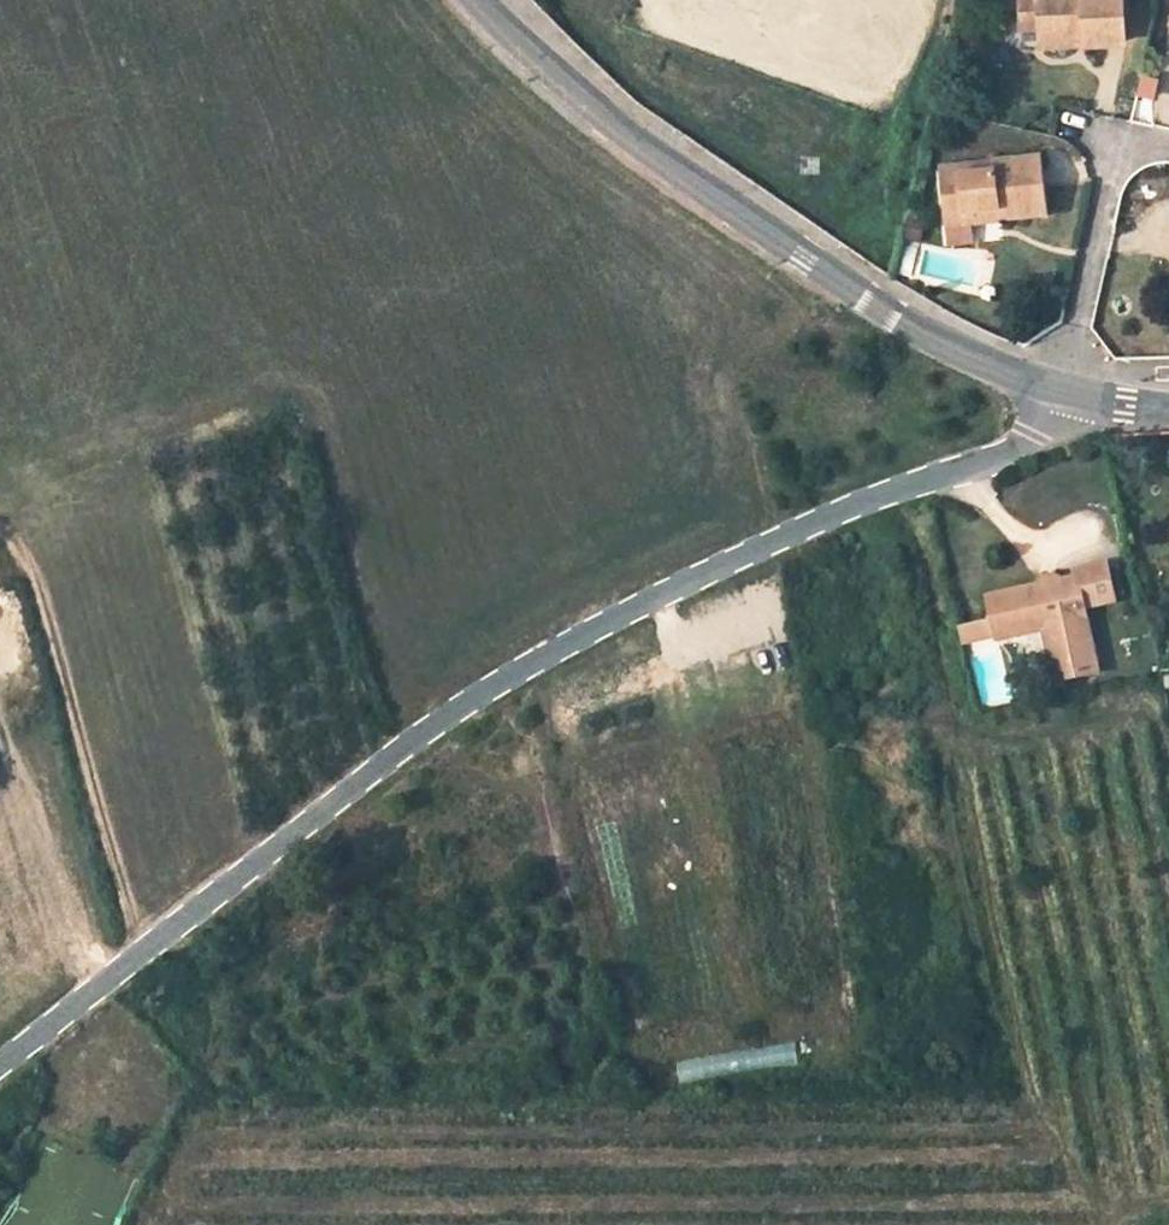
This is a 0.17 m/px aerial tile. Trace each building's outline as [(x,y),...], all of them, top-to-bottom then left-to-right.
[(1027,28),(1044,27),(1044,29),(1044,47),(1076,45),(1076,37),(1088,36),(1088,45),(1113,44),(1130,43),(1128,0),(1025,0),(1027,28)] [(1076,45),(1088,45),(1088,36),(1076,37),(1076,45)] [(1160,85),(1144,81),(1140,99),(1156,102),(1160,85)] [(1049,214),(1042,159),(945,171),(951,216),(971,214),(972,224),(994,221),(993,216),(1004,214),(1005,220),(1049,214)] [(971,214),(951,216),(952,227),(972,224),(971,214)] [(1044,589),(1037,586),(988,598),(994,620),(982,623),(987,641),(988,643),(1044,630),(1058,684),(1099,673),(1082,608),(1111,600),(1103,564),(1073,572),(1074,576),(1060,580),(1056,586),(1044,589)] [(1041,579),(1037,586),(1044,589),(1056,586),(1060,580),(1053,576),(1041,579)] [(987,641),(982,623),(961,628),(966,647),(988,643),(987,641)]
